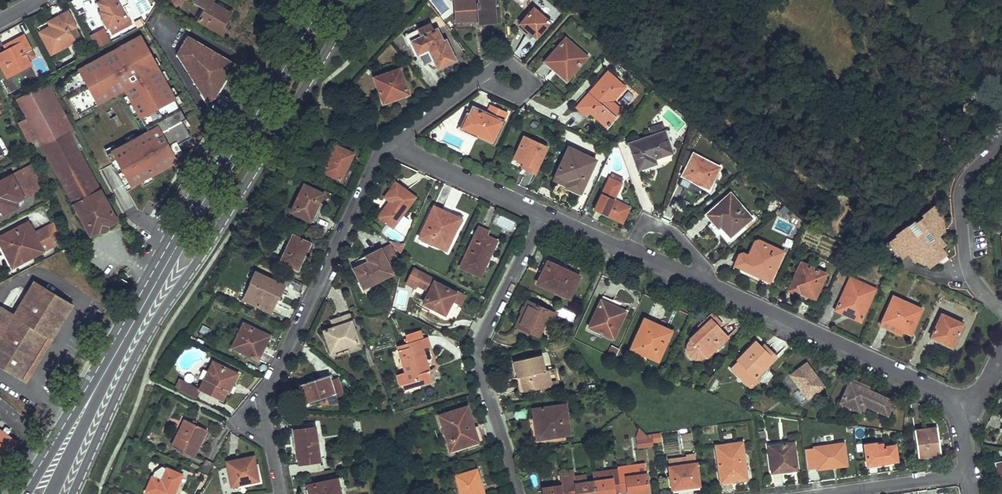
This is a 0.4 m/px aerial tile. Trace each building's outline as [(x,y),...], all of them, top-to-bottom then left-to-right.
[(124,6),(121,7),(117,0),(104,0),(99,2),(103,10),(100,11),(108,26),(129,15),(124,6)] [(195,3),(206,9),(199,20),(223,34),(230,22),(227,20),(231,13),(212,2),(213,0),(197,0),(195,3)] [(455,1),(457,22),(480,20),(480,23),(495,22),(494,0),(467,0),(455,1)] [(550,23),(534,9),(521,24),(537,37),(550,23)] [(75,28),(67,13),(50,22),(52,27),(41,33),(52,53),(75,41),(71,31),(75,28)] [(431,23),(404,36),(409,46),(413,44),(418,54),(428,49),(439,68),(456,60),(446,41),(444,42),(438,29),(435,30),(431,23)] [(110,41),(103,28),(90,35),(96,48),(110,41)] [(24,54),(31,51),(23,37),(5,46),(8,51),(0,55),(0,62),(8,77),(30,65),(24,54)] [(234,65),(187,37),(176,56),(209,107),(234,65)] [(588,57),(566,39),(546,62),(568,80),(588,57)] [(50,83),(73,71),(69,64),(47,76),(50,83)] [(399,70),(375,78),(384,102),(408,93),(399,70)] [(625,87),(608,72),(577,107),(587,115),(590,113),(606,126),(621,109),(612,101),(625,87)] [(68,131),(72,128),(48,83),(18,101),(28,119),(37,136),(75,205),(101,191),(68,131)] [(507,113),(491,106),(487,115),(473,109),(470,115),(468,114),(462,128),(493,143),(503,123),(507,113)] [(37,136),(28,119),(20,124),(29,141),(37,136)] [(147,139),(115,120),(107,133),(104,131),(99,140),(138,163),(146,149),(142,147),(147,139)] [(16,130),(14,123),(7,125),(9,132),(16,130)] [(665,132),(631,144),(639,169),(657,163),(656,158),(673,152),(665,132)] [(547,146),(526,136),(515,158),(525,162),(523,166),(535,172),(547,146)] [(352,154),(336,146),(324,171),(341,179),(352,154)] [(597,160),(570,147),(557,175),(570,181),(567,186),(581,192),(597,160)] [(721,168),(694,154),(683,175),(710,189),(721,168)] [(0,183),(0,217),(18,207),(16,202),(41,187),(33,164),(0,183)] [(622,184),(610,178),(595,209),(622,221),(629,207),(614,200),(622,184)] [(415,197),(395,182),(384,196),(390,201),(378,215),(393,226),(415,197)] [(322,194),(303,186),(290,212),(309,221),(322,194)] [(101,191),(75,205),(91,235),(117,221),(101,191)] [(753,218),(731,193),(706,214),(719,229),(721,227),(730,238),(753,218)] [(460,219),(433,206),(419,237),(446,250),(460,219)] [(899,236),(890,243),(898,253),(899,251),(903,257),(908,253),(925,240),(929,244),(939,236),(944,233),(941,222),(939,220),(942,218),(935,207),(924,215),(925,217),(915,224),(914,222),(898,235),(899,236)] [(0,237),(0,242),(12,267),(61,241),(55,224),(51,226),(35,235),(33,232),(28,222),(0,237)] [(49,224),(33,232),(35,235),(51,226),(49,224)] [(489,231),(480,226),(461,266),(481,275),(497,240),(487,235),(489,231)] [(311,243),(293,234),(280,261),(298,270),(311,243)] [(925,240),(908,253),(915,261),(918,260),(924,264),(926,262),(929,266),(946,254),(941,248),(938,245),(943,241),(939,236),(929,244),(925,240)] [(735,264),(770,280),(784,251),(760,240),(757,241),(750,255),(744,252),(740,254),(735,264)] [(368,261),(353,268),(363,288),(386,277),(382,269),(388,265),(380,248),(366,255),(368,261)] [(578,276),(547,261),(537,283),(569,297),(578,276)] [(825,274),(801,263),(789,290),(798,294),(799,291),(814,298),(825,274)] [(457,290),(456,292),(436,282),(437,280),(415,268),(407,283),(416,287),(417,284),(430,291),(421,308),(438,317),(441,311),(446,313),(453,300),(459,303),(464,294),(457,290)] [(285,286),(255,272),(242,299),(271,313),(285,286)] [(875,289),(850,278),(835,309),(860,321),(875,289)] [(0,310),(0,367),(20,380),(66,304),(34,284),(13,317),(1,309),(0,310)] [(347,308),(356,305),(353,295),(344,298),(347,308)] [(920,310),(894,297),(883,320),(883,321),(897,327),(903,330),(910,333),(920,310)] [(555,314),(528,301),(517,326),(539,336),(546,323),(550,325),(555,314)] [(624,312),(601,301),(588,327),(613,338),(624,312)] [(26,383),(72,307),(66,304),(20,380),(26,383)] [(334,326),(325,329),(332,349),(349,344),(351,349),(360,347),(348,314),(331,320),(334,326)] [(963,324),(942,314),(930,339),(938,343),(939,340),(952,346),(963,324)] [(671,331),(644,318),(630,348),(658,361),(671,331)] [(705,357),(727,336),(710,319),(689,339),(690,340),(687,344),(686,351),(690,356),(695,359),(700,359),(704,355),(705,357)] [(897,327),(883,321),(881,325),(901,334),(903,330),(897,327)] [(269,335),(243,323),(232,346),(257,358),(269,335)] [(208,336),(211,329),(201,325),(198,332),(208,336)] [(426,337),(398,346),(406,372),(398,375),(402,389),(433,380),(423,348),(429,346),(426,337)] [(775,357),(758,339),(737,360),(738,361),(731,368),(750,386),(757,380),(755,377),(775,357)] [(540,354),(514,360),(521,391),(549,385),(547,370),(544,371),(540,354)] [(236,373),(212,361),(200,386),(181,378),(177,386),(196,395),(200,388),(221,398),(226,389),(228,390),(236,373)] [(822,386),(806,363),(790,375),(807,398),(822,386)] [(329,375),(299,384),(305,403),(318,398),(320,406),(339,400),(337,396),(343,395),(338,378),(331,380),(329,375)] [(893,401),(849,381),(839,402),(860,411),(863,404),(887,415),(893,401)] [(563,403),(532,408),(536,439),(569,433),(563,403)] [(467,405),(439,414),(451,449),(478,440),(467,405)] [(205,428),(184,418),(172,445),(193,454),(205,428)] [(1,464),(17,441),(8,435),(12,429),(0,422),(0,463),(1,464)] [(315,426),(295,428),(299,462),(319,459),(315,426)] [(936,427),(914,430),(918,457),(940,454),(938,436),(936,427)] [(635,446),(661,445),(661,432),(635,432),(635,446)] [(824,436),(813,437),(818,467),(831,465),(846,463),(843,443),(826,444),(824,436)] [(741,442),(715,445),(721,481),(737,479),(746,477),(741,442)] [(793,442),(769,445),(772,471),(785,470),(796,468),(793,442)] [(875,442),(864,444),(867,463),(886,461),(896,459),(894,445),(882,446),(881,444),(875,444),(875,442)] [(687,456),(668,459),(672,488),(687,486),(699,484),(695,454),(687,455),(687,456)] [(254,455),(227,460),(231,484),(258,479),(254,455)] [(299,462),(289,464),(291,474),(320,469),(319,459),(299,462)] [(645,463),(617,467),(617,469),(620,489),(627,489),(628,493),(631,493),(648,490),(645,463)] [(153,475),(160,477),(164,467),(157,465),(153,475)] [(167,467),(161,479),(152,476),(145,490),(154,493),(172,493),(182,474),(167,467)] [(456,475),(461,493),(484,493),(476,468),(456,475)] [(565,469),(569,493),(594,493),(593,479),(575,482),(574,468),(565,469)] [(542,487),(543,493),(569,493),(565,469),(558,471),(560,484),(542,487)] [(592,473),(593,479),(594,493),(614,493),(613,490),(620,489),(617,469),(592,473)] [(308,484),(311,493),(340,493),(336,479),(308,484)]
